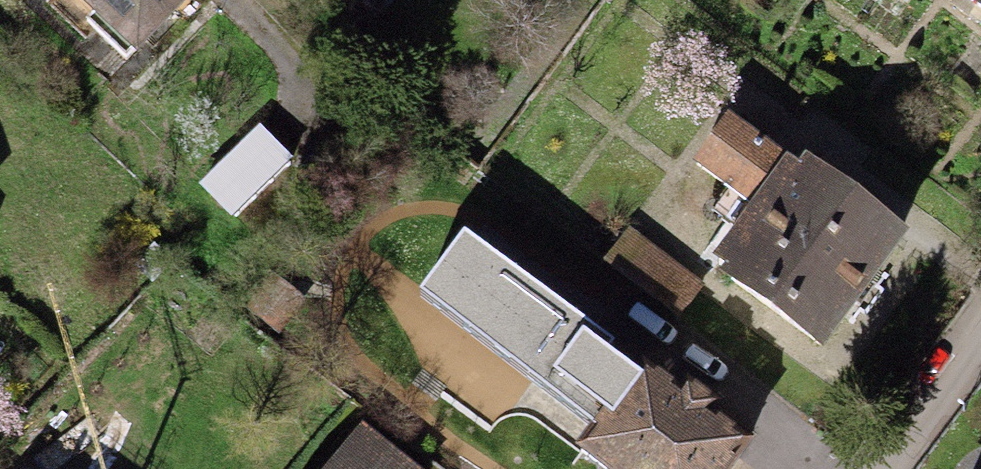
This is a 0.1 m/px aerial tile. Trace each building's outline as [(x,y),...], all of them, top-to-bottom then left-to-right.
[(137,50),(186,0),(86,0),(137,50)] [(751,204),(709,261),(825,347),(910,231),(807,154),(801,163),(729,110),(692,161),(751,204)] [(260,123),(200,183),(235,219),(296,159),(260,123)] [(598,424),(580,449),(607,468),(732,468),(757,435),(719,407),(724,401),(694,379),(682,394),(671,386),(675,379),(659,367),(655,373),(644,365),(640,370),(610,348),(616,340),(465,229),(418,292),(598,424)] [(630,232),(605,267),(677,318),(702,283),(630,232)] [(247,311),(271,331),(301,295),(276,275),(247,311)] [(325,468),(421,468),(363,422),(325,468)]
